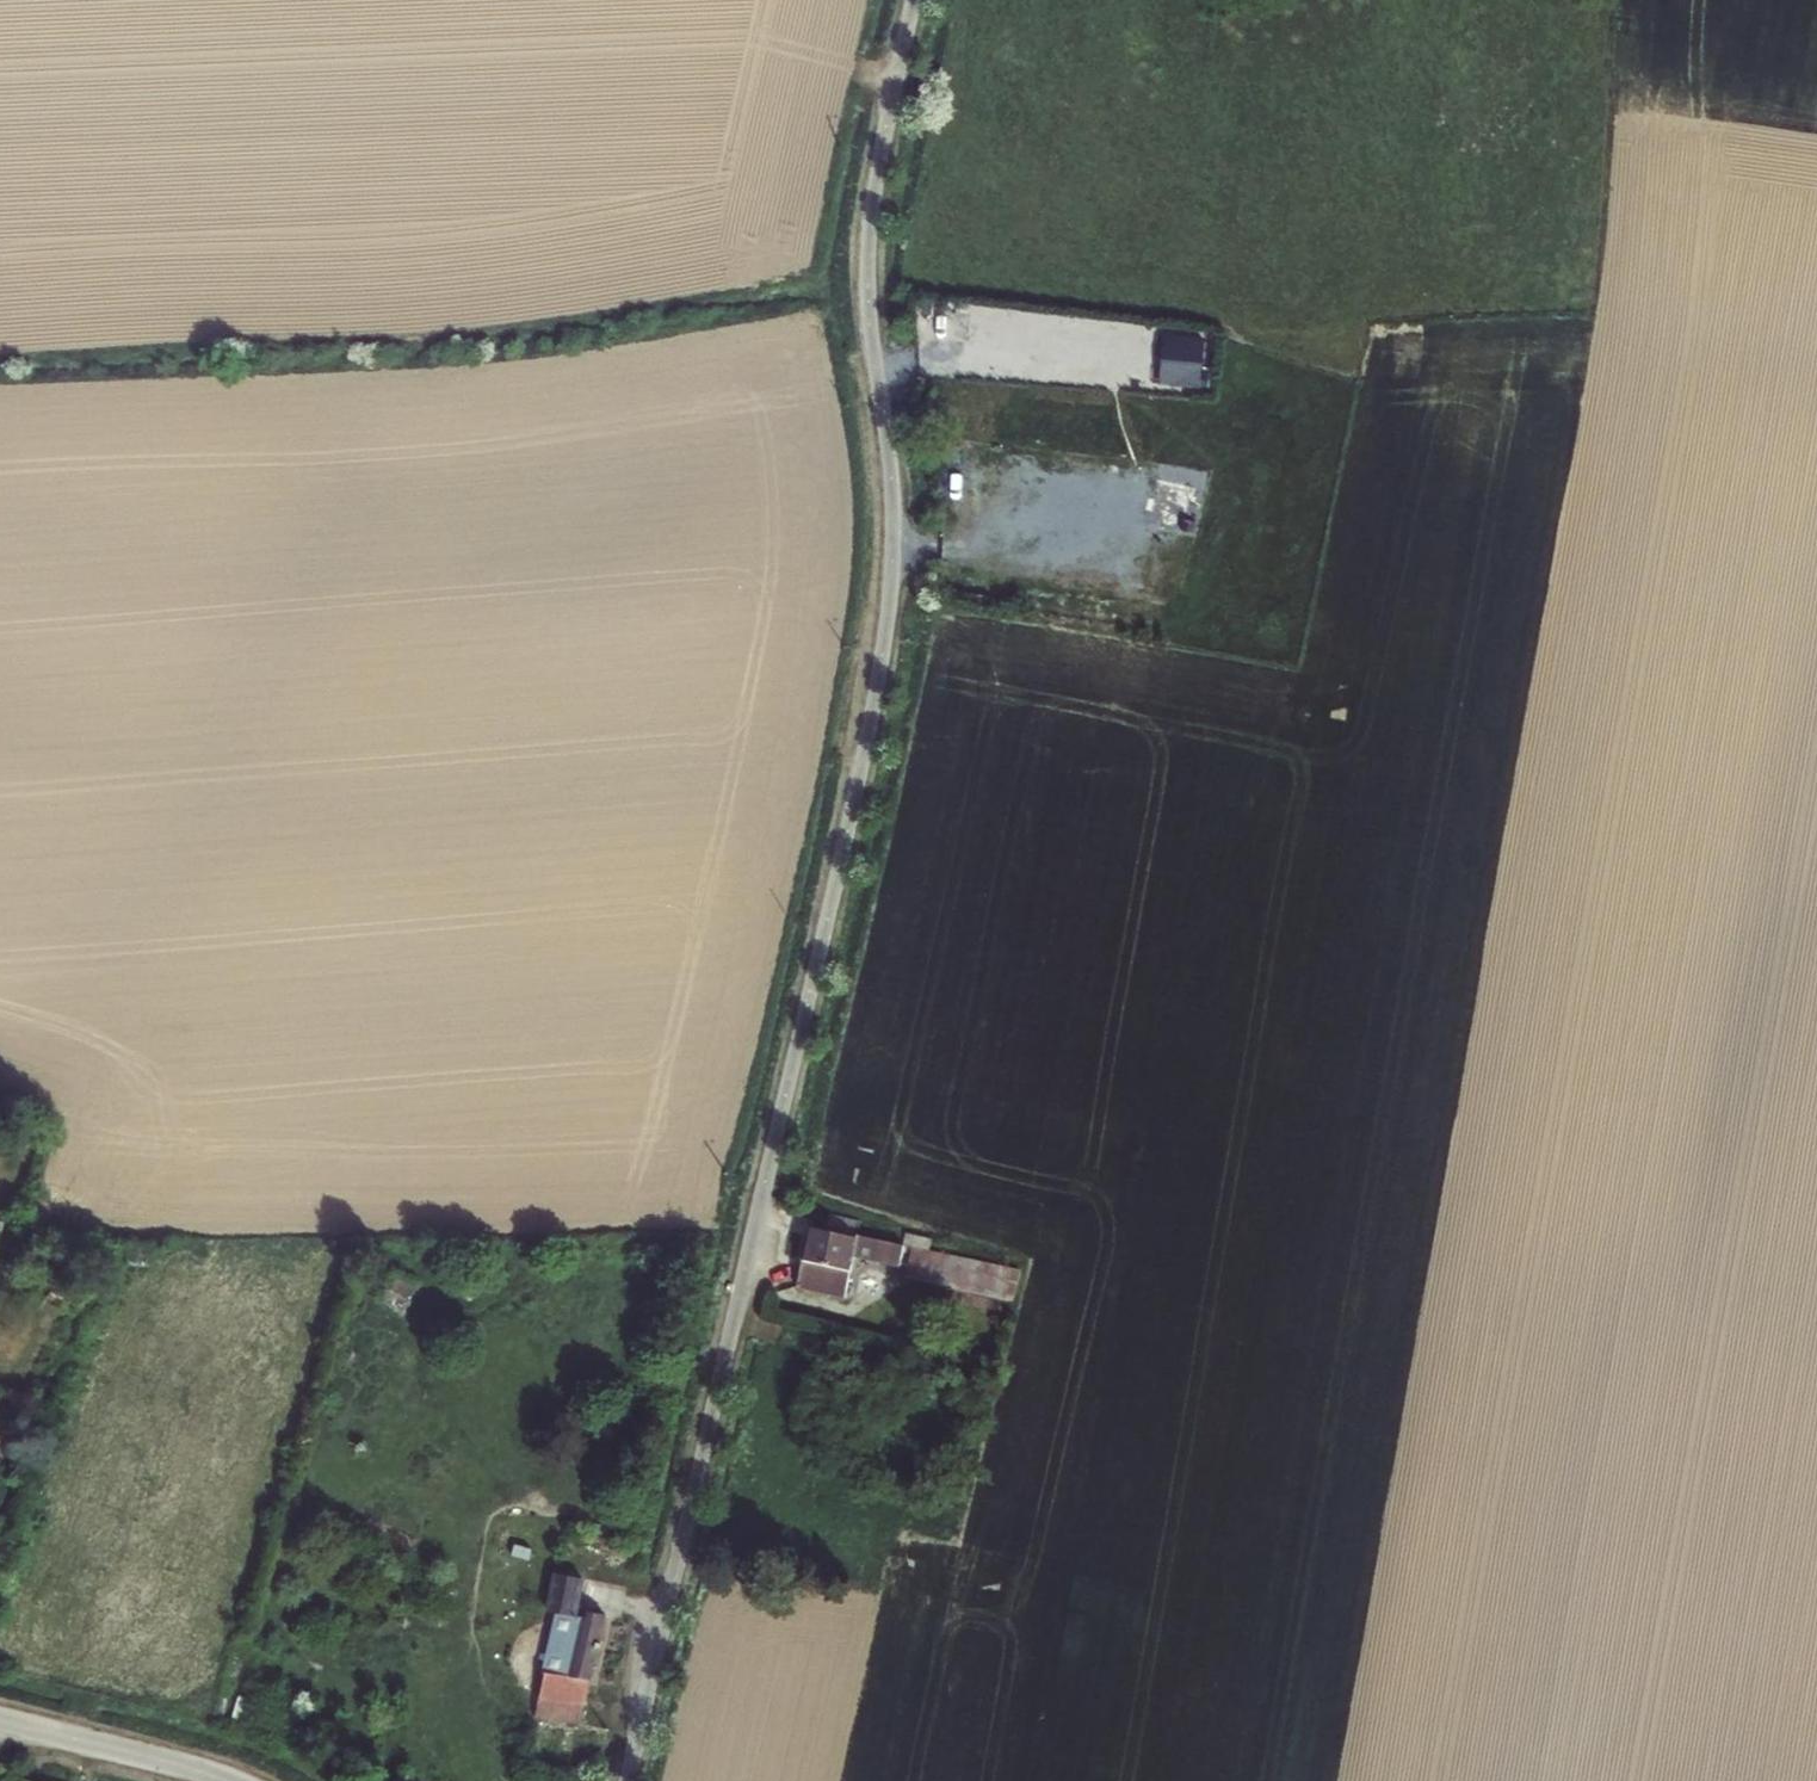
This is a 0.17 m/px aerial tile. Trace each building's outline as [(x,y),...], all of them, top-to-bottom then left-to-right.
[(860,1223),(829,1215),(826,1229),(857,1236),(860,1223)] [(809,1228),(796,1287),(845,1298),(854,1256),(900,1266),(904,1247),(912,1249),(905,1278),(1013,1303),(1021,1273),(928,1252),(903,1246),(857,1236),(826,1229),(825,1231),(809,1228)] [(931,1240),(905,1234),(903,1246),(928,1252),(931,1240)] [(582,1616),(561,1611),(540,1695),(585,1706),(612,1591),(590,1585),(582,1616)]
